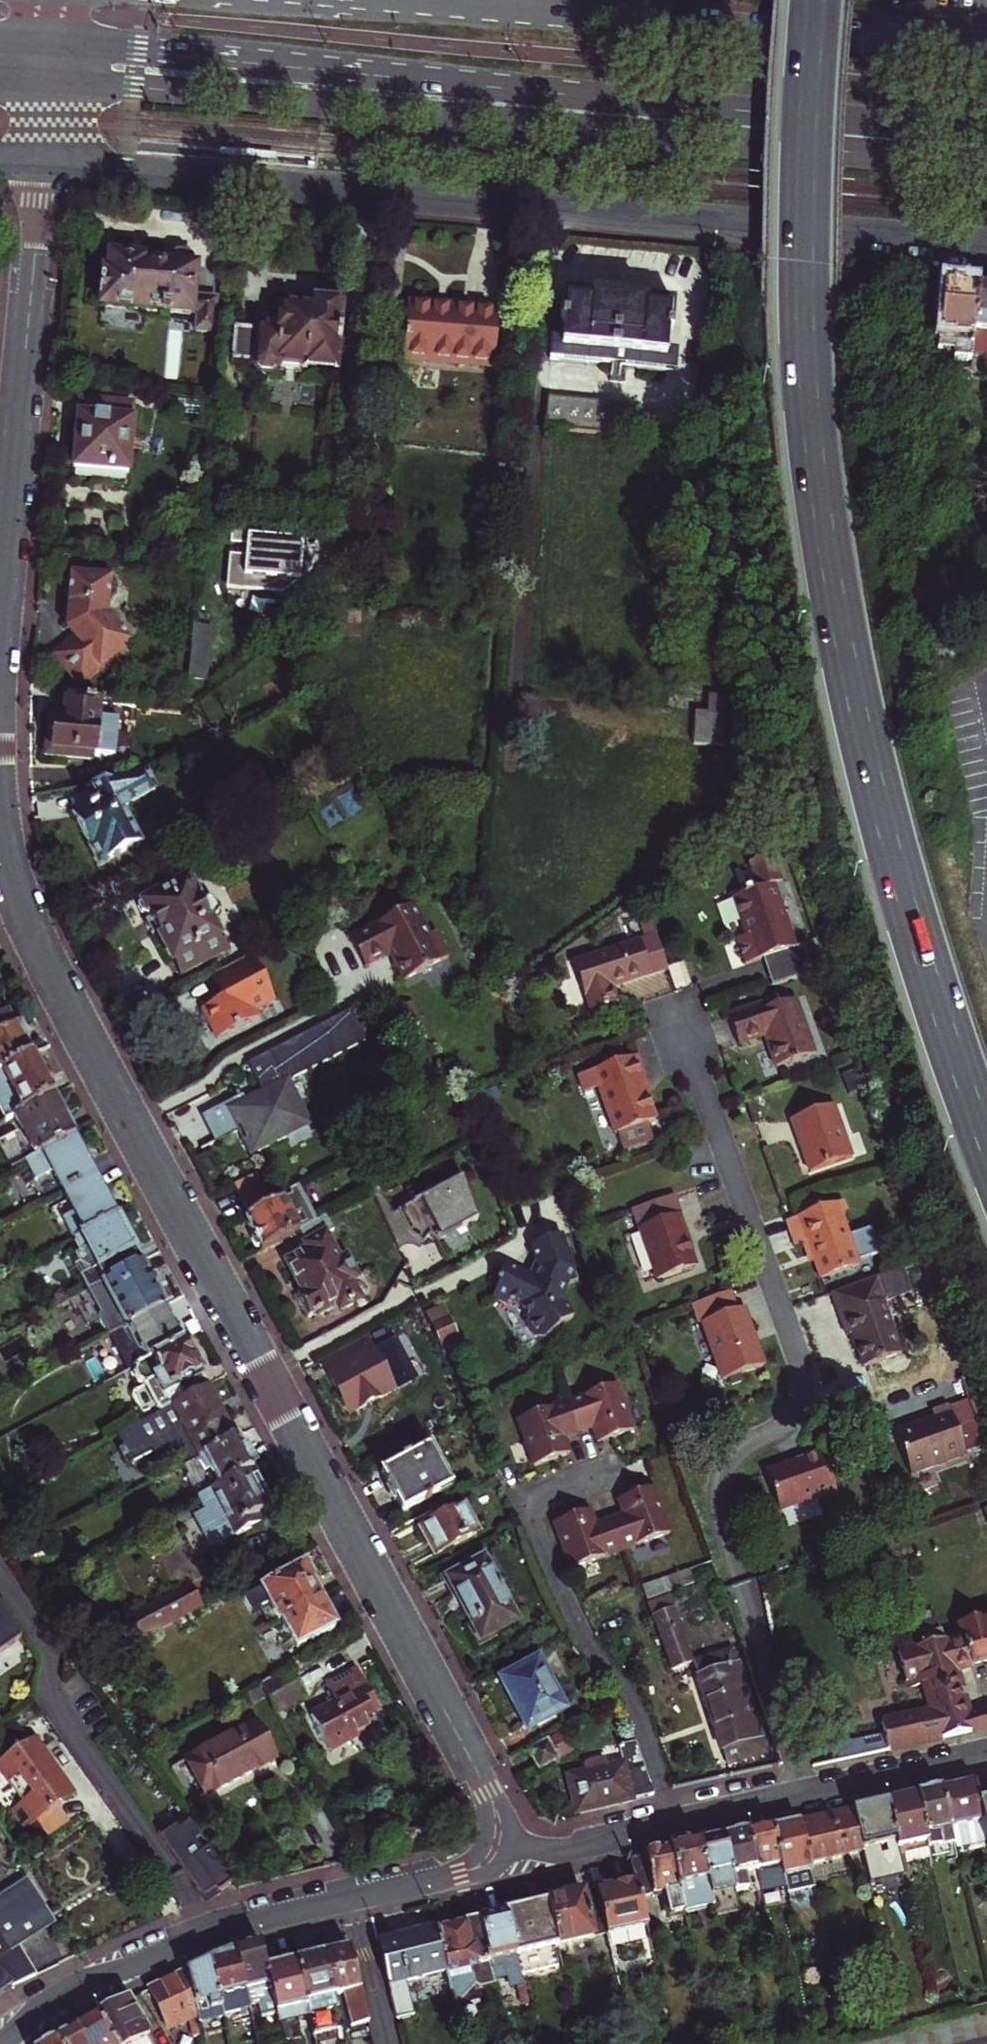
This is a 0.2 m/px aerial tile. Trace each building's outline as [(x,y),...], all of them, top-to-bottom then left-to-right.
[(168,268),(139,265),(139,262),(113,259),(113,263),(108,262),(107,275),(102,274),(102,279),(98,279),(96,302),(100,302),(99,308),(189,316),(187,330),(211,332),(214,298),(190,296),(193,267),(190,267),(190,260),(185,255),(175,253),(169,259),(168,268)] [(935,363),(969,367),(969,361),(986,363),(986,294),(958,291),(942,290),(935,363)] [(612,370),(619,303),(565,298),(561,342),(550,341),(548,365),(612,370)] [(495,310),(407,302),(402,359),(490,367),(495,310)] [(669,307),(619,303),(612,370),(662,375),(665,352),(669,307)] [(229,361),(251,363),(251,368),(258,376),(267,376),(276,370),(276,365),(305,368),(305,365),(334,367),(340,308),(308,305),(307,311),(279,308),(277,332),(232,328),(229,361)] [(665,352),(662,375),(674,376),(676,353),(665,352)] [(542,432),(606,438),(609,413),(609,406),(544,400),(542,432)] [(131,460),(128,457),(132,406),(79,401),(72,470),(126,475),(126,470),(130,468),(131,460)] [(627,408),(609,406),(609,413),(627,415),(627,408)] [(624,439),(627,415),(609,413),(606,438),(624,439)] [(286,529),(232,525),(230,544),(246,546),(245,557),(229,555),(226,579),(229,579),(228,589),(281,595),(310,573),(311,563),(283,560),(286,529)] [(107,618),(108,608),(115,602),(116,592),(110,584),(110,582),(71,578),(69,605),(67,619),(67,628),(118,633),(107,618)] [(342,607),(338,619),(359,625),(363,612),(342,607)] [(195,626),(194,641),(191,678),(208,680),(213,628),(195,626)] [(66,630),(72,638),(76,643),(58,658),(78,684),(97,670),(106,663),(111,669),(128,656),(123,650),(128,646),(123,639),(120,635),(118,633),(67,628),(66,630)] [(100,674),(97,670),(78,684),(58,658),(76,643),(72,638),(50,656),(78,691),(100,674)] [(51,752),(94,755),(114,756),(118,706),(64,702),(64,703),(63,714),(62,727),(53,727),(51,752)] [(44,759),(93,762),(94,755),(51,752),(53,727),(62,727),(63,714),(47,713),(44,759)] [(694,713),(693,744),(721,745),(722,713),(694,713)] [(158,787),(149,770),(137,776),(96,784),(105,801),(76,817),(101,864),(143,842),(125,809),(129,808),(131,802),(158,787)] [(791,946),(769,885),(777,882),(767,856),(743,865),(752,891),(745,894),(744,891),(737,894),(738,896),(726,901),(735,924),(738,923),(743,937),(731,941),(740,966),(758,960),(761,958),(759,954),(771,950),(773,954),(783,981),(823,966),(813,939),(791,946)] [(181,975),(228,949),(220,934),(218,935),(211,921),(220,910),(214,899),(200,898),(190,878),(155,897),(146,895),(140,899),(138,905),(142,913),(149,914),(181,975)] [(364,963),(387,951),(390,949),(394,957),(391,959),(402,979),(449,954),(435,929),(430,932),(413,901),(349,935),(364,963)] [(661,970),(650,938),(568,968),(586,1017),(614,1007),(608,991),(662,971),(661,970)] [(771,950),(759,954),(761,958),(758,960),(767,986),(783,981),(773,954),(771,950)] [(277,998),(253,953),(211,976),(223,999),(203,1010),(219,1040),(261,1017),(256,1009),(277,998)] [(661,970),(662,971),(670,995),(686,989),(677,964),(661,970)] [(809,1054),(790,1001),(754,1014),(752,1008),(724,1019),(734,1047),(760,1038),(771,1068),(809,1054)] [(365,1041),(348,1010),(245,1064),(261,1094),(245,1102),(241,1095),(200,1116),(214,1143),(241,1129),(244,1135),(240,1138),(244,1145),(248,1142),(252,1149),(247,1152),(249,1156),(285,1136),(284,1134),(307,1122),(286,1082),(365,1041)] [(16,1027),(7,1011),(0,1015),(0,1035),(16,1027)] [(31,1056),(16,1027),(0,1035),(0,1073),(31,1056)] [(633,1054),(628,1056),(642,1094),(647,1092),(633,1054)] [(31,1056),(0,1073),(0,1116),(3,1122),(14,1117),(53,1096),(31,1056)] [(628,1056),(588,1071),(611,1133),(612,1133),(618,1148),(647,1137),(641,1122),(651,1119),(642,1094),(628,1056)] [(25,1163),(74,1137),(53,1096),(14,1117),(24,1136),(14,1141),(25,1163)] [(846,1158),(827,1106),(786,1121),(806,1173),(846,1158)] [(62,1193),(95,1175),(74,1137),(25,1163),(35,1181),(51,1173),(62,1193)] [(62,1221),(72,1239),(116,1215),(95,1175),(62,1193),(73,1215),(62,1221)] [(254,1176),(232,1187),(246,1214),(268,1202),(254,1176)] [(459,1180),(409,1204),(428,1244),(479,1219),(459,1180)] [(245,1220),(261,1252),(297,1232),(315,1222),(295,1187),(287,1191),(290,1196),(270,1206),(268,1202),(246,1214),(249,1218),(245,1220)] [(793,1206),(797,1217),(816,1210),(812,1199),(793,1206)] [(677,1252),(659,1201),(618,1215),(644,1286),(681,1272),(674,1253),(677,1252)] [(797,1217),(784,1222),(794,1247),(800,1244),(805,1243),(812,1262),(819,1279),(856,1266),(854,1260),(877,1252),(868,1227),(845,1235),(837,1213),(843,1211),(839,1202),(816,1210),(797,1217)] [(104,1283),(142,1263),(116,1215),(72,1239),(80,1253),(86,1250),(95,1267),(79,1275),(88,1291),(104,1283)] [(284,1262),(301,1294),(296,1296),(307,1316),(311,1314),(312,1316),(319,1313),(319,1314),(335,1306),(337,1310),(357,1299),(348,1281),(355,1277),(345,1257),(337,1261),(323,1233),(332,1229),(326,1216),(315,1222),(297,1232),(305,1247),(295,1253),(296,1256),(284,1262)] [(508,1302),(516,1306),(526,1322),(523,1324),(533,1340),(541,1341),(555,1332),(554,1330),(571,1320),(562,1307),(558,1300),(559,1299),(564,1286),(575,1282),(558,1237),(529,1248),(533,1259),(537,1268),(530,1282),(524,1279),(501,1268),(494,1284),(497,1286),(490,1300),(505,1307),(508,1302)] [(807,1264),(812,1262),(805,1243),(800,1244),(807,1264)] [(530,1282),(537,1268),(533,1259),(524,1279),(530,1282)] [(142,1263),(104,1283),(116,1306),(99,1315),(109,1335),(127,1326),(165,1306),(142,1263)] [(900,1268),(829,1294),(838,1317),(844,1336),(851,1334),(854,1332),(858,1344),(866,1366),(900,1353),(881,1302),(908,1291),(900,1268)] [(722,1383),(763,1368),(735,1291),(721,1296),(686,1308),(692,1326),(700,1323),(722,1383)] [(446,1356),(462,1350),(444,1305),(429,1312),(446,1356)] [(165,1306),(127,1326),(145,1360),(134,1366),(136,1370),(135,1375),(138,1381),(142,1382),(158,1412),(207,1385),(165,1306)] [(371,1351),(364,1337),(320,1361),(349,1415),(393,1391),(415,1380),(395,1353),(393,1340),(371,1351)] [(207,1385),(158,1412),(114,1435),(128,1462),(150,1450),(156,1462),(181,1449),(189,1463),(236,1438),(207,1385)] [(589,1428),(595,1444),(630,1431),(613,1385),(564,1403),(575,1433),(589,1428)] [(531,1467),(566,1454),(561,1439),(575,1433),(564,1403),(514,1421),(531,1467)] [(934,1417),(895,1431),(911,1474),(967,1454),(949,1405),(932,1411),(934,1417)] [(236,1438),(189,1463),(171,1473),(176,1482),(173,1483),(182,1500),(205,1489),(206,1493),(252,1468),(236,1438)] [(401,1514),(451,1487),(429,1447),(379,1473),(401,1514)] [(837,1492),(822,1451),(795,1461),(796,1463),(767,1475),(781,1513),(837,1492)] [(273,1507),(252,1468),(206,1493),(195,1499),(219,1544),(252,1527),(248,1520),(273,1507)] [(650,1488),(615,1501),(621,1518),(608,1523),(618,1552),(667,1535),(650,1488)] [(475,1534),(461,1508),(420,1529),(435,1556),(475,1534)] [(568,1570),(618,1552),(608,1523),(593,1529),(587,1511),(552,1524),(568,1570)] [(637,1567),(643,1586),(660,1580),(658,1576),(668,1573),(663,1558),(637,1567)] [(515,1621),(481,1559),(442,1580),(452,1597),(455,1595),(479,1640),(515,1621)] [(278,1620),(279,1619),(317,1599),(316,1597),(319,1595),(304,1566),(245,1598),(252,1612),(268,1603),(278,1620)] [(662,1589),(660,1580),(643,1586),(646,1594),(662,1589)] [(126,1620),(136,1639),(203,1604),(192,1585),(126,1620)] [(671,1669),(692,1662),(670,1596),(649,1603),(671,1669)] [(334,1630),(317,1599),(279,1619),(296,1650),(334,1630)] [(19,1640),(0,1613),(0,1653),(19,1640)] [(952,1672),(986,1662),(986,1623),(983,1624),(981,1619),(957,1626),(961,1641),(944,1646),(952,1672)] [(881,1724),(887,1751),(970,1733),(967,1720),(952,1672),(944,1646),(942,1641),(894,1656),(903,1685),(913,1681),(915,1687),(921,1686),(929,1713),(881,1724)] [(730,1649),(692,1662),(727,1766),(765,1753),(730,1649)] [(562,1710),(536,1661),(500,1680),(527,1729),(562,1710)] [(328,1752),(377,1726),(369,1713),(376,1709),(355,1669),(324,1686),(334,1703),(309,1716),(328,1752)] [(305,1696),(291,1670),(261,1686),(274,1713),(305,1696)] [(967,1720),(970,1733),(986,1727),(986,1713),(967,1720)] [(205,1796),(274,1759),(255,1723),(186,1760),(205,1796)] [(555,1760),(545,1742),(528,1751),(537,1768),(555,1760)] [(621,1765),(593,1771),(566,1778),(574,1814),(651,1795),(634,1744),(617,1748),(619,1756),(621,1765)] [(46,1814),(43,1809),(58,1798),(21,1745),(0,1760),(0,1799),(7,1809),(0,1815),(0,1817),(14,1837),(23,1831),(33,1846),(56,1830),(46,1816),(46,1814)] [(621,1765),(619,1756),(592,1763),(593,1771),(621,1765)] [(948,1828),(968,1823),(974,1847),(986,1844),(986,1843),(978,1804),(973,1785),(973,1783),(939,1791),(948,1828)] [(939,1791),(914,1796),(926,1849),(952,1843),(948,1828),(939,1791)] [(926,1849),(914,1796),(884,1803),(898,1863),(928,1856),(926,1849)] [(62,1803),(58,1798),(43,1809),(46,1814),(62,1803)] [(986,1843),(986,1802),(978,1804),(986,1843)] [(902,1876),(898,1863),(884,1803),(850,1810),(860,1853),(867,1884),(902,1876)] [(860,1853),(850,1810),(796,1823),(807,1866),(860,1853)] [(183,1815),(157,1834),(158,1835),(196,1888),(203,1897),(214,1889),(217,1893),(219,1892),(231,1883),(183,1815)] [(770,1829),(784,1889),(785,1894),(812,1887),(807,1866),(796,1823),(770,1829)] [(770,1829),(746,1834),(759,1886),(760,1894),(784,1889),(770,1829)] [(759,1886),(746,1834),(721,1840),(733,1890),(734,1892),(759,1886)] [(709,1896),(733,1890),(721,1840),(697,1845),(708,1891),(709,1896)] [(708,1891),(697,1845),(667,1852),(682,1914),(704,1908),(701,1893),(708,1891)] [(634,1882),(638,1901),(658,1897),(663,1918),(682,1914),(667,1852),(628,1861),(634,1882)] [(949,1877),(959,1874),(956,1859),(945,1862),(949,1877)] [(606,1938),(645,1929),(638,1901),(634,1882),(595,1892),(605,1934),(606,1938)] [(37,1922),(32,1914),(41,1908),(27,1885),(0,1902),(0,1971),(14,1985),(36,1975),(19,1934),(37,1922)] [(196,1888),(194,1889),(205,1904),(221,1893),(219,1892),(217,1893),(214,1889),(203,1897),(196,1888)] [(605,1934),(595,1892),(546,1904),(557,1946),(605,1934)] [(508,1907),(506,1913),(521,1976),(558,1967),(552,1947),(557,1946),(546,1904),(542,1899),(527,1903),(526,1908),(523,1908),(518,1905),(508,1907)] [(46,1916),(41,1908),(32,1914),(37,1922),(46,1916)] [(521,1976),(506,1913),(477,1920),(487,1963),(503,1959),(510,1986),(516,1985),(518,1991),(525,1989),(521,1976)] [(493,1984),(487,1963),(477,1920),(435,1930),(446,1973),(451,1996),(457,2001),(472,1985),(477,1988),(493,1984)] [(404,1983),(446,1973),(435,1930),(377,1944),(389,1995),(395,2019),(412,2015),(406,1991),(404,1983)] [(235,1952),(254,2031),(267,2028),(271,2043),(284,2043),(280,2025),(267,1969),(261,1944),(235,1952)] [(363,2010),(349,1950),(323,1956),(336,2009),(344,2007),(346,2014),(349,2028),(366,2023),(363,2010)] [(209,1962),(222,2014),(223,2020),(243,2015),(245,2020),(241,2021),(247,2043),(258,2043),(254,2031),(235,1952),(209,1962)] [(308,2016),(336,2009),(323,1956),(295,1963),(308,2016)] [(222,2014),(209,1962),(186,1973),(197,2016),(198,2020),(222,2014)] [(267,1969),(280,2025),(308,2018),(308,2016),(295,1963),(267,1969)] [(197,2016),(186,1973),(149,1990),(168,2030),(197,2016)] [(11,1987),(0,1976),(0,1994),(11,1987)] [(127,2001),(96,2016),(112,2043),(153,2043),(127,2001)] [(336,2009),(308,2016),(308,2018),(313,2035),(340,2029),(336,2009)] [(81,2043),(112,2043),(96,2016),(73,2030),(81,2043)] [(73,2030),(52,2042),(53,2043),(81,2043),(73,2030)]
